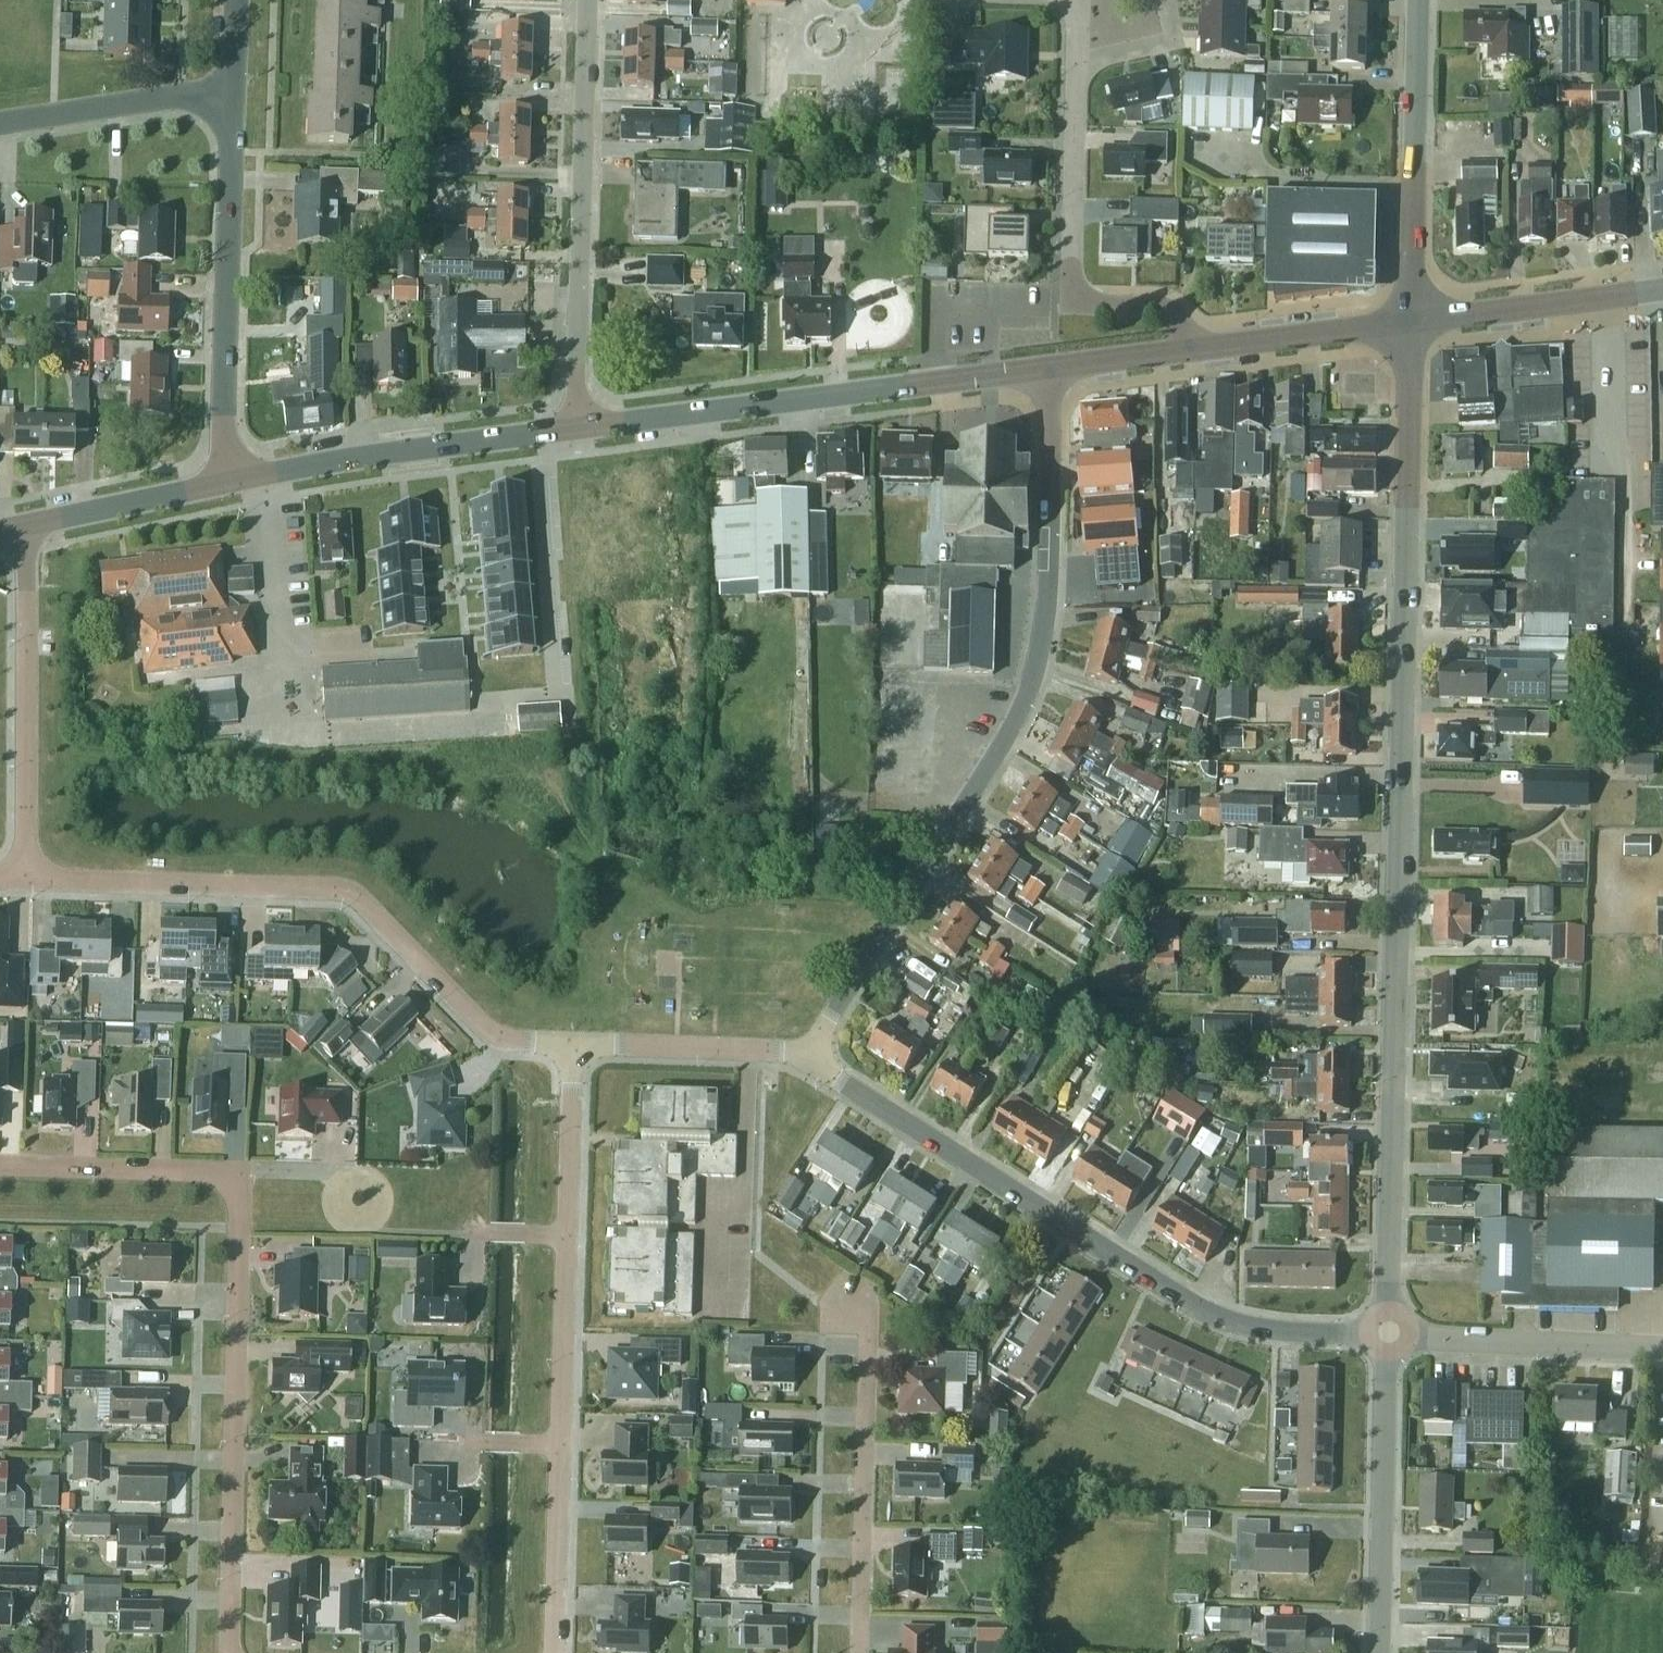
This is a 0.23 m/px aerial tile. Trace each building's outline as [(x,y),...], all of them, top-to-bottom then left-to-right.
[(322,60),(356,61),(357,29),(376,29),(377,14),(363,13),(363,0),(323,0),(322,19),(317,19),(316,44),(322,44),(322,60)] [(470,12),(471,0),(440,0),(440,11),(470,12)] [(1202,28),(1246,29),(1246,10),(1262,10),(1262,0),(1203,0),(1202,28)] [(668,18),(692,18),(692,1),(669,1),(668,18)] [(1310,2),(1284,1),(1284,14),(1310,15),(1310,2)] [(150,6),(105,4),(104,29),(149,31),(150,6)] [(1564,78),(1598,78),(1598,7),(1563,8),(1564,78)] [(1507,16),(1466,16),(1465,46),(1492,46),(1492,61),(1526,61),(1526,10),(1507,10),(1507,16)] [(1315,28),(1315,40),(1366,41),(1367,12),(1333,11),(1333,29),(1315,28)] [(1273,15),(1273,33),(1284,33),(1284,23),(1279,23),(1280,15),(1273,15)] [(74,17),(61,16),(61,28),(73,28),(74,17)] [(692,37),(719,38),(719,21),(692,20),(692,37)] [(61,39),(73,39),(73,28),(61,28),(61,39)] [(530,56),(531,29),(502,28),(502,45),(473,44),(472,54),(530,56)] [(1202,28),(1201,57),(1260,58),(1261,48),(1245,48),(1246,29),(1202,28)] [(149,56),(149,31),(104,29),(103,55),(149,56)] [(626,60),(656,61),(667,62),(685,62),(686,53),(656,52),(656,47),(681,48),(681,34),(674,34),(674,31),(655,30),(655,35),(627,34),(626,60)] [(954,36),(954,64),(976,65),(987,65),(987,80),(1026,80),(1027,33),(988,32),(988,36),(976,36),(954,36)] [(366,46),(377,46),(377,37),(366,37),(366,46)] [(1366,41),(1315,40),(1314,51),(1332,52),(1332,69),(1365,70),(1366,41)] [(530,56),(472,54),(472,64),(489,65),(489,68),(501,68),(501,81),(530,82),(530,56)] [(355,94),(356,61),(322,60),(321,76),(315,76),(315,100),(308,100),(307,125),(314,125),(314,142),(348,143),(349,110),(368,110),(369,95),(355,94)] [(626,60),(626,87),(655,88),(656,61),(626,60)] [(667,73),(685,73),(685,62),(667,62),(667,73)] [(1265,76),(1265,63),(1245,62),(1245,75),(1265,76)] [(1282,77),(1308,78),(1309,65),(1282,64),(1269,64),(1269,76),(1282,77)] [(724,96),(737,97),(738,66),(716,65),(716,83),(724,83),(724,96)] [(1150,78),(1149,74),(1109,84),(1116,113),(1124,111),(1127,124),(1142,125),(1142,106),(1156,103),(1173,99),(1167,74),(1150,78)] [(1186,77),(1183,130),(1253,133),(1255,80),(1186,77)] [(1328,92),(1328,78),(1282,77),(1269,77),(1269,100),(1282,100),(1282,92),(1291,92),(1301,92),(1301,95),(1300,126),(1351,127),(1351,92),(1328,92)] [(375,78),(364,78),(364,87),(375,87),(375,78)] [(1654,84),(1626,85),(1627,94),(1629,138),(1657,136),(1654,92),(1654,84)] [(1613,100),(1624,100),(1624,85),(1613,85),(1613,100)] [(1559,104),(1594,105),(1594,88),(1559,88),(1559,104)] [(1496,93),(1496,114),(1515,114),(1516,93),(1496,93)] [(726,123),(720,122),(720,153),(755,154),(756,108),(726,107),(726,123)] [(932,129),(976,130),(976,108),(933,108),(932,129)] [(487,126),(487,128),(470,128),(470,137),(486,137),(499,138),(528,138),(529,112),(500,112),(499,126),(487,126)] [(679,141),(680,114),(625,113),(624,142),(657,143),(658,140),(679,141)] [(358,126),(369,127),(370,118),(358,118),(358,126)] [(1497,123),(1497,136),(1510,136),(1510,123),(1497,123)] [(1167,164),(1168,135),(1138,134),(1137,149),(1107,148),(1106,177),(1145,178),(1146,163),(1167,164)] [(961,168),(987,169),(987,187),(1011,188),(1011,185),(1031,185),(1032,155),(981,153),(982,136),(951,135),(951,153),(962,154),(961,168)] [(499,138),(486,137),(470,137),(469,147),(499,148),(498,164),(527,165),(528,138),(499,138)] [(432,177),(460,178),(461,151),(433,150),(432,177)] [(1650,191),(1646,194),(1646,202),(1647,202),(1651,204),(1653,236),(1662,236),(1662,153),(1657,153),(1660,190),(1650,191)] [(1497,162),(1462,163),(1463,212),(1457,212),(1458,250),(1484,249),(1484,217),(1498,217),(1497,162)] [(634,239),(678,241),(679,191),(706,191),(706,187),(726,188),(727,166),(654,164),(654,186),(636,185),(634,239)] [(1520,242),(1546,242),(1546,218),(1551,218),(1551,203),(1550,203),(1550,165),(1530,165),(1530,203),(1520,203),(1520,242)] [(356,206),(356,200),(357,173),(321,172),(320,192),(297,191),(296,209),(300,209),(299,238),(336,239),(337,206),(356,206)] [(784,173),(767,174),(767,208),(784,208),(784,173)] [(402,178),(385,177),(385,175),(359,174),(358,194),(382,196),(380,222),(400,223),(402,178)] [(1597,204),(1597,241),(1625,241),(1624,188),(1612,189),(1612,204),(1597,204)] [(1559,205),(1560,241),(1588,241),(1587,189),(1575,189),(1575,204),(1559,205)] [(497,212),(485,211),(468,210),(467,220),(526,221),(526,196),(497,195),(497,212)] [(1254,241),(1254,232),(1241,232),(1241,227),(1222,226),(1221,231),(1208,231),(1207,264),(1254,265),(1254,256),(1267,256),(1266,291),(1273,291),(1275,303),(1364,292),(1363,283),(1375,281),(1375,273),(1380,273),(1382,215),(1377,215),(1377,198),(1268,195),(1267,241),(1254,241)] [(1130,222),(1114,222),(1114,234),(1104,234),(1103,261),(1138,262),(1138,257),(1151,258),(1152,223),(1179,224),(1179,202),(1131,201),(1130,222)] [(105,258),(105,206),(82,205),(82,258),(105,258)] [(126,206),(108,206),(107,229),(140,230),(139,261),(172,262),(173,216),(126,215),(126,206)] [(966,208),(965,257),(1029,259),(1030,222),(1014,222),(1014,209),(966,208)] [(33,286),(36,283),(37,267),(51,267),(52,215),(15,214),(14,230),(0,230),(0,272),(13,273),(13,283),(15,286),(33,286)] [(525,248),(526,221),(467,220),(467,230),(496,231),(496,248),(525,248)] [(729,251),(744,251),(744,241),(729,240),(729,251)] [(467,244),(443,244),(443,259),(467,259),(467,244)] [(396,280),(413,280),(413,254),(396,254),(396,280)] [(806,342),(831,342),(830,307),(830,302),(812,302),(812,285),(811,285),(811,280),(816,280),(816,258),(785,258),(785,280),(798,280),(798,285),(785,285),(785,301),(785,323),(787,327),(787,345),(806,345),(806,342)] [(682,287),(683,262),(651,261),(650,286),(682,287)] [(429,278),(468,279),(468,264),(429,264),(429,278)] [(485,281),(485,265),(472,264),(472,280),(485,281)] [(948,270),(921,269),(921,280),(947,281),(948,270)] [(149,271),(125,270),(124,299),(120,299),(119,331),(165,332),(166,300),(148,299),(149,271)] [(87,287),(109,288),(109,274),(87,274),(87,287)] [(391,302),(417,302),(417,282),(392,281),(391,302)] [(345,318),(345,282),(320,282),(320,291),(314,291),(314,299),(319,299),(319,318),(345,318)] [(698,321),(697,349),(741,350),(742,325),(744,325),(745,298),(714,297),(714,302),(696,302),(696,321),(698,321)] [(441,374),(439,374),(439,375),(474,375),(474,374),(473,374),(472,348),(491,348),(491,354),(493,354),(493,351),(505,351),(505,354),(507,354),(507,348),(521,348),(521,349),(522,349),(522,320),(521,320),(521,322),(473,322),(472,305),(474,305),(474,304),(439,304),(439,306),(440,306),(441,374)] [(59,314),(59,325),(74,325),(74,314),(59,314)] [(307,337),(307,369),(292,370),(293,384),(272,387),(275,404),(283,403),(287,434),(332,428),(328,395),(337,395),(337,339),(341,339),(341,320),(307,320),(307,337)] [(15,327),(2,327),(2,338),(15,338),(15,327)] [(403,338),(374,339),(375,384),(404,384),(403,338)] [(112,355),(112,342),(95,342),(94,355),(112,355)] [(165,396),(166,363),(153,363),(154,345),(120,344),(120,363),(133,363),(131,414),(168,415),(168,396),(165,396)] [(1458,400),(1459,425),(1496,423),(1498,423),(1498,428),(1499,444),(1519,443),(1518,426),(1528,425),(1565,424),(1564,399),(1562,361),(1550,361),(1550,349),(1512,351),(1511,351),(1493,352),(1443,355),(1446,400),(1458,400)] [(1277,430),(1286,430),(1286,458),(1306,458),(1307,430),(1302,430),(1303,389),(1278,388),(1277,430)] [(1194,491),(1207,492),(1232,492),(1234,434),(1234,410),(1234,400),(1235,391),(1201,390),(1199,434),(1204,434),(1204,455),(1206,455),(1206,466),(1195,465),(1194,491)] [(1238,400),(1234,400),(1234,410),(1238,410),(1237,437),(1236,437),(1236,459),(1248,459),(1249,437),(1248,437),(1248,428),(1262,428),(1263,392),(1238,391),(1238,400)] [(1188,416),(1188,400),(1169,399),(1168,416),(1167,416),(1167,436),(1167,465),(1178,465),(1178,492),(1193,492),(1194,466),(1187,465),(1188,436),(1190,436),(1190,416),(1188,416)] [(73,422),(44,421),(43,460),(56,460),(56,455),(73,455),(74,431),(89,432),(89,403),(73,403),(73,422)] [(1078,456),(1082,499),(1085,499),(1086,511),(1083,511),(1086,554),(1095,554),(1098,589),(1141,586),(1138,550),(1139,550),(1130,451),(1129,452),(1128,443),(1130,443),(1135,440),(1134,431),(1129,429),(1128,429),(1126,404),(1082,407),(1084,434),(1086,455),(1078,456)] [(1566,405),(1567,425),(1582,424),(1582,405),(1566,405)] [(43,460),(44,421),(43,421),(43,413),(36,413),(35,421),(14,421),(14,410),(0,410),(0,454),(13,455),(30,455),(30,460),(43,460)] [(1339,455),(1376,455),(1376,431),(1339,431),(1339,443),(1333,443),(1333,428),(1311,428),(1311,443),(1325,444),(1325,454),(1339,454),(1339,455)] [(950,674),(993,675),(995,596),(996,570),(1015,570),(1015,550),(1029,550),(1029,535),(1030,535),(1031,473),(1032,461),(1031,461),(1018,461),(1018,443),(1001,443),(1001,434),(979,433),(979,443),(962,442),(961,460),(947,459),(946,533),(960,534),(960,540),(958,540),(957,568),(942,567),(942,568),(928,567),(927,590),(927,605),(941,606),(941,614),(940,635),(926,635),(925,635),(924,671),(951,671),(950,674)] [(904,444),(904,437),(885,436),(883,482),(931,483),(932,444),(904,444)] [(836,439),(819,440),(819,461),(818,465),(818,480),(827,479),(828,493),(845,492),(845,479),(863,478),(862,462),(859,459),(858,437),(836,438),(836,439)] [(1443,438),(1445,476),(1469,475),(1469,474),(1483,474),(1481,437),(1468,438),(1468,437),(1443,438)] [(809,596),(807,516),(807,492),(775,493),(775,479),(788,478),(787,444),(748,445),(749,479),(755,479),(755,498),(758,498),(759,508),(712,510),(717,584),(721,584),(721,599),(809,597),(809,596)] [(1494,446),(1493,469),(1528,471),(1529,448),(1494,446)] [(1338,493),(1375,494),(1376,474),(1367,474),(1367,464),(1326,463),(1325,491),(1338,491),(1338,493)] [(1662,532),(1662,471),(1652,471),(1652,532),(1661,532),(1662,532)] [(718,482),(720,499),(736,497),(733,480),(718,482)] [(1527,543),(1527,586),(1519,586),(1519,587),(1503,586),(1443,586),(1442,613),(1443,613),(1443,630),(1499,630),(1499,635),(1521,636),(1521,653),(1550,654),(1550,652),(1605,653),(1605,679),(1626,679),(1627,636),(1613,635),(1615,507),(1580,506),(1581,482),(1566,482),(1566,506),(1539,506),(1539,521),(1527,521),(1527,523),(1527,543)] [(1231,520),(1248,520),(1249,496),(1231,495),(1231,520)] [(493,507),(473,509),(476,541),(486,540),(498,659),(535,655),(524,537),(529,536),(525,496),(492,499),(493,507)] [(1494,518),(1512,518),(1512,499),(1494,499),(1494,518)] [(919,503),(919,525),(935,525),(934,503),(919,503)] [(1308,519),(1341,520),(1341,503),(1309,503),(1308,519)] [(391,555),(386,556),(393,633),(432,629),(424,551),(446,549),(443,514),(427,516),(426,511),(394,514),(395,520),(388,521),(391,555)] [(344,517),(344,515),(319,517),(322,561),(315,562),(315,575),(335,574),(334,563),(351,562),(348,517),(344,517)] [(829,595),(827,516),(807,516),(809,596),(829,595)] [(1497,523),(1497,543),(1527,543),(1527,523),(1497,523)] [(1323,548),(1306,548),(1305,588),(1345,588),(1345,574),(1360,574),(1361,528),(1323,527),(1323,548)] [(1494,538),(1461,538),(1461,541),(1443,541),(1443,569),(1461,569),(1461,573),(1494,573),(1494,538)] [(1181,539),(1159,539),(1160,568),(1181,568),(1181,539)] [(139,623),(144,673),(231,663),(230,658),(255,655),(249,609),(239,610),(239,608),(229,600),(225,600),(219,548),(141,557),(141,561),(100,566),(103,595),(129,592),(132,624),(139,623)] [(1266,578),(1267,559),(1254,558),(1252,577),(1266,578)] [(1284,577),(1284,564),(1271,564),(1271,583),(1287,584),(1288,577),(1284,577)] [(927,572),(914,572),(914,586),(927,586),(927,572)] [(1238,605),(1299,605),(1299,589),(1238,588),(1238,605)] [(1305,600),(1331,601),(1332,590),(1305,589),(1305,600)] [(324,595),(326,621),(345,619),(343,594),(324,595)] [(1135,622),(1161,623),(1162,609),(1135,607),(1135,622)] [(1305,623),(1305,641),(1359,642),(1359,614),(1327,614),(1327,609),(1306,608),(1305,623)] [(733,622),(722,620),(720,638),(731,640),(733,622)] [(1102,622),(1094,649),(1125,657),(1144,662),(1157,666),(1161,649),(1148,646),(1148,650),(1129,645),(1132,630),(1102,622)] [(1295,622),(1294,643),(1305,643),(1305,641),(1305,623),(1295,622)] [(1213,665),(1219,644),(1206,641),(1201,662),(1213,665)] [(1359,642),(1305,641),(1305,643),(1305,656),(1326,657),(1326,670),(1358,670),(1359,642)] [(325,721),(469,712),(466,660),(463,660),(462,644),(419,646),(420,663),(321,669),(325,721)] [(1125,657),(1094,649),(1087,676),(1118,684),(1125,657)] [(1160,662),(1169,665),(1172,652),(1163,650),(1160,662)] [(1487,666),(1442,665),(1441,698),(1494,699),(1494,702),(1549,703),(1550,654),(1521,653),(1487,652),(1487,666)] [(1153,682),(1157,666),(1144,662),(1140,679),(1153,682)] [(1204,716),(1213,687),(1192,681),(1183,710),(1185,711),(1204,716)] [(1243,722),(1244,688),(1218,687),(1217,722),(1243,722)] [(198,695),(201,725),(238,721),(235,691),(198,695)] [(1162,701),(1137,693),(1133,706),(1157,714),(1162,701)] [(1305,726),(1309,726),(1325,726),(1357,727),(1357,699),(1325,698),(1325,701),(1305,701),(1305,709),(1305,726)] [(517,706),(519,733),(562,730),(560,704),(517,706)] [(1076,705),(1062,729),(1119,760),(1127,745),(1116,739),(1114,743),(1096,733),(1104,720),(1076,705)] [(1129,709),(1121,727),(1147,738),(1147,735),(1164,736),(1169,726),(1129,709)] [(1294,709),(1293,726),(1305,726),(1305,709),(1301,709),(1300,709),(1294,709)] [(1495,746),(1495,733),(1549,735),(1549,713),(1494,712),(1494,730),(1473,729),(1459,729),(1459,731),(1440,730),(1440,744),(1437,744),(1437,754),(1439,754),(1439,759),(1473,759),(1473,757),(1477,757),(1477,745),(1495,746)] [(1305,726),(1293,726),(1293,742),(1305,743),(1305,726)] [(1357,727),(1325,726),(1324,755),(1356,755),(1357,727)] [(1119,760),(1062,729),(1049,754),(1077,769),(1083,758),(1100,767),(1099,769),(1096,776),(1106,782),(1110,775),(1119,760)] [(1243,729),(1219,729),(1220,750),(1243,750),(1243,729)] [(1625,777),(1653,777),(1653,757),(1626,756),(1625,777)] [(1153,807),(1165,785),(1149,776),(1119,760),(1107,782),(1153,807)] [(1587,775),(1526,773),(1526,803),(1586,805),(1587,775)] [(1059,796),(1032,779),(1021,798),(1047,815),(1062,824),(1072,808),(1065,804),(1057,799),(1059,796)] [(1286,807),(1299,807),(1298,828),(1323,828),(1323,818),(1358,819),(1359,790),(1355,790),(1355,782),(1320,781),(1320,787),(1287,786),(1286,807)] [(1190,797),(1172,797),(1171,814),(1170,814),(1170,825),(1189,826),(1190,800),(1190,797)] [(1036,833),(1039,828),(1053,837),(1059,827),(1045,818),(1047,815),(1021,798),(1009,816),(1036,833)] [(1222,798),(1221,801),(1221,826),(1273,827),(1274,800),(1222,798)] [(1221,827),(1221,826),(1221,801),(1190,800),(1189,826),(1221,827)] [(1085,824),(1071,816),(1065,826),(1079,834),(1085,824)] [(1112,851),(1136,866),(1154,837),(1129,822),(1112,851)] [(1069,849),(1086,860),(1095,845),(1079,834),(1065,826),(1059,836),(1072,844),(1069,849)] [(1180,840),(1183,830),(1171,826),(1168,836),(1180,840)] [(1345,844),(1336,843),(1336,846),(1302,845),(1303,831),(1261,830),(1260,864),(1295,866),(1294,885),(1310,885),(1310,879),(1332,880),(1332,879),(1344,880),(1344,877),(1347,877),(1347,873),(1349,867),(1350,853),(1348,848),(1348,846),(1345,846),(1345,844)] [(1229,831),(1228,853),(1246,853),(1246,832),(1229,831)] [(1436,833),(1435,854),(1465,855),(1465,862),(1498,863),(1499,831),(1481,831),(1481,836),(1468,836),(1468,834),(1436,833)] [(1652,836),(1626,836),(1626,857),(1653,856),(1652,836)] [(1018,860),(1019,859),(993,842),(981,860),(1008,877),(1009,875),(1024,885),(1033,870),(1018,860)] [(1109,856),(1090,886),(1116,902),(1135,872),(1126,866),(1109,856)] [(969,879),(996,896),(998,893),(1005,898),(1015,882),(1008,877),(981,860),(969,879)] [(1066,874),(1055,892),(1081,907),(1092,890),(1066,874)] [(1039,897),(1046,887),(1032,879),(1026,889),(1039,897)] [(1019,898),(1033,907),(1039,897),(1026,889),(1019,898)] [(1553,915),(1553,889),(1527,889),(1527,915),(1553,915)] [(1106,899),(1102,905),(1112,911),(1115,905),(1106,899)] [(1277,912),(1277,922),(1234,920),(1234,946),(1277,948),(1278,934),(1313,936),(1313,933),(1345,934),(1346,907),(1328,907),(1328,905),(1314,904),(1314,903),(1304,903),(1304,900),(1296,900),(1296,902),(1285,902),(1285,912),(1277,912)] [(1436,901),(1435,924),(1493,925),(1493,924),(1513,924),(1514,905),(1492,905),(1492,910),(1464,910),(1464,901),(1436,901)] [(953,905),(941,924),(968,941),(974,930),(987,938),(993,930),(980,922),(953,905)] [(1038,920),(1015,906),(1007,920),(1029,934),(1038,920)] [(1120,909),(1112,925),(1129,934),(1137,919),(1120,909)] [(1094,934),(1101,923),(1089,916),(1083,927),(1094,934)] [(0,920),(0,1008),(21,1009),(23,959),(6,958),(8,920),(0,920)] [(58,965),(82,965),(83,922),(56,922),(55,951),(32,950),(31,986),(32,986),(47,987),(57,987),(58,965)] [(109,923),(83,922),(82,965),(81,976),(121,978),(122,950),(108,950),(109,923)] [(968,941),(941,924),(930,942),(957,958),(968,941)] [(1493,925),(1435,924),(1435,947),(1463,947),(1464,939),(1493,939),(1511,939),(1511,924),(1493,924),(1493,925)] [(159,983),(185,984),(186,969),(187,926),(161,925),(160,952),(146,951),(145,978),(159,979),(159,983)] [(213,936),(214,927),(187,926),(186,969),(201,969),(200,984),(231,985),(232,936),(213,936)] [(1553,937),(1553,929),(1553,927),(1533,927),(1533,940),(1553,940),(1553,937)] [(292,972),(290,972),(292,929),(265,928),(264,955),(246,954),(245,981),(264,982),(291,983),(292,972)] [(318,948),(318,930),(292,929),(290,972),(292,972),(317,973),(317,971),(321,972),(319,973),(334,989),(356,968),(341,952),(340,954),(335,949),(318,948)] [(1583,964),(1584,929),(1553,929),(1553,937),(1553,946),(1561,946),(1561,964),(1583,964)] [(1178,954),(1179,934),(1149,934),(1149,953),(1178,954)] [(992,941),(985,952),(1000,960),(1006,950),(992,941)] [(1000,960),(985,952),(979,961),(994,970),(990,975),(1001,982),(1011,967),(1000,960)] [(1233,953),(1233,975),(1272,976),(1272,954),(1233,953)] [(1434,982),(1433,1032),(1474,1033),(1474,1029),(1478,1025),(1478,1019),(1474,1015),(1475,1002),(1493,1003),(1493,989),(1537,991),(1538,969),(1481,967),(1481,984),(1475,984),(1475,983),(1434,982)] [(1300,998),(1309,998),(1352,999),(1352,971),(1320,970),(1320,981),(1300,981),(1300,998)] [(902,988),(926,1002),(934,987),(911,973),(902,988)] [(962,985),(947,975),(941,985),(956,994),(962,985)] [(361,979),(342,997),(352,1007),(371,989),(361,979)] [(1288,980),(1288,998),(1300,998),(1300,981),(1288,980)] [(47,987),(32,986),(32,996),(46,996),(47,987)] [(906,1010),(915,1016),(924,1003),(914,997),(906,1010)] [(1300,998),(1288,998),(1287,1015),(1300,1015),(1300,1014),(1314,1014),(1314,1012),(1319,1012),(1319,1026),(1351,1027),(1352,999),(1309,998),(1300,998)] [(382,1056),(406,1033),(403,1030),(416,1018),(399,1000),(386,1012),(383,1009),(355,1036),(357,1037),(349,1044),(358,1053),(369,1043),(382,1056)] [(933,1009),(924,1003),(915,1016),(925,1022),(933,1009)] [(224,1027),(235,1027),(235,1010),(225,1009),(224,1027)] [(83,1010),(83,1021),(100,1022),(100,1011),(83,1010)] [(137,1013),(136,1024),(150,1025),(154,1025),(154,1014),(137,1013)] [(1205,1016),(1204,1037),(1252,1038),(1252,1017),(1205,1016)] [(915,1017),(903,1035),(887,1062),(905,1074),(922,1047),(919,1045),(929,1029),(925,1023),(915,1017)] [(298,1037),(308,1046),(310,1047),(323,1030),(312,1021),(298,1037)] [(318,1044),(331,1059),(333,1060),(349,1044),(357,1037),(355,1036),(341,1021),(318,1043),(318,1044)] [(868,1050),(887,1062),(903,1035),(885,1024),(868,1050)] [(1010,1033),(998,1025),(989,1041),(1000,1048),(1010,1033)] [(99,1044),(100,1028),(85,1027),(84,1044),(99,1044)] [(106,1041),(132,1042),(132,1029),(106,1028),(106,1041)] [(256,1059),(285,1058),(284,1028),(255,1029),(256,1059)] [(236,1048),(249,1048),(250,1031),(237,1030),(236,1048)] [(1546,1031),(1535,1030),(1534,1048),(1545,1048),(1546,1031)] [(967,1048),(978,1056),(986,1042),(976,1035),(967,1048)] [(23,1041),(10,1040),(9,1053),(22,1054),(23,1041)] [(986,1042),(978,1056),(987,1062),(996,1049),(986,1042)] [(1010,1078),(1024,1086),(1043,1056),(1029,1047),(1010,1078)] [(1433,1056),(1433,1057),(1432,1077),(1450,1077),(1450,1091),(1488,1091),(1499,1092),(1500,1057),(1447,1056),(1447,1057),(1433,1056)] [(1,1092),(19,1092),(20,1058),(0,1057),(0,1122),(1,1092)] [(192,1134),(225,1135),(226,1092),(243,1093),(245,1058),(215,1057),(214,1086),(194,1085),(192,1134)] [(1351,1057),(1319,1057),(1318,1072),(1300,1072),(1300,1066),(1272,1066),(1272,1083),(1286,1084),(1350,1085),(1351,1057)] [(1117,1067),(1104,1059),(1099,1068),(1112,1076),(1117,1067)] [(113,1102),(116,1105),(120,1105),(119,1131),(151,1132),(152,1102),(169,1102),(170,1063),(153,1062),(152,1085),(121,1083),(121,1086),(117,1086),(114,1088),(113,1102)] [(931,1090),(949,1101),(966,1075),(948,1063),(931,1090)] [(92,1102),(93,1102),(94,1065),(73,1064),(72,1084),(43,1083),(42,1129),(59,1129),(62,1132),(69,1132),(71,1130),(75,1130),(75,1113),(75,1101),(76,1099),(92,1100),(92,1102)] [(1187,1067),(1164,1064),(1162,1078),(1185,1081),(1187,1067)] [(442,1149),(463,1149),(464,1128),(462,1128),(463,1104),(447,1103),(447,1088),(452,1087),(447,1068),(410,1079),(415,1097),(419,1096),(416,1146),(442,1147),(442,1149)] [(966,1075),(949,1101),(968,1113),(985,1086),(983,1086),(988,1079),(979,1074),(975,1080),(966,1075)] [(1350,1113),(1350,1085),(1286,1084),(1286,1100),(1300,1100),(1300,1099),(1318,1099),(1318,1113),(1350,1113)] [(1185,1125),(1177,1138),(1186,1143),(1205,1112),(1170,1090),(1159,1108),(1185,1125)] [(279,1137),(313,1138),(313,1124),(339,1125),(340,1095),(314,1094),(314,1092),(280,1091),(279,1137)] [(616,1310),(653,1311),(653,1309),(665,1310),(664,1316),(692,1317),(695,1236),(669,1235),(669,1224),(695,1225),(697,1177),(736,1178),(737,1137),(718,1136),(719,1100),(709,1100),(709,1094),(653,1092),(653,1098),(643,1098),(642,1136),(657,1136),(657,1147),(621,1146),(621,1156),(615,1156),(613,1212),(619,1212),(619,1222),(641,1223),(641,1234),(618,1233),(618,1244),(612,1243),(610,1299),(616,1299),(616,1310)] [(994,1129),(1021,1146),(1040,1115),(1014,1098),(994,1129)] [(1048,1098),(1041,1108),(1050,1113),(1056,1103),(1048,1098)] [(1507,1103),(1507,1118),(1534,1118),(1533,1103),(1507,1103)] [(1040,1115),(1021,1146),(1047,1163),(1067,1131),(1040,1115)] [(1264,1148),(1303,1148),(1303,1125),(1264,1124),(1264,1148)] [(1227,1125),(1222,1137),(1238,1143),(1243,1131),(1227,1125)] [(1489,1141),(1511,1141),(1511,1127),(1489,1127),(1489,1141)] [(1223,1165),(1233,1142),(1200,1129),(1180,1179),(1189,1183),(1200,1156),(1223,1165)] [(1431,1131),(1430,1151),(1452,1152),(1451,1155),(1463,1155),(1463,1150),(1479,1150),(1479,1137),(1484,1137),(1484,1132),(1463,1132),(1463,1130),(1448,1130),(1448,1132),(1431,1131)] [(1503,1308),(1617,1309),(1618,1290),(1653,1291),(1654,1204),(1662,1204),(1662,1133),(1551,1130),(1549,1225),(1532,1225),(1531,1297),(1503,1297),(1503,1308)] [(808,1197),(818,1203),(851,1152),(828,1138),(811,1165),(823,1173),(808,1197)] [(1310,1142),(1310,1172),(1316,1173),(1316,1177),(1335,1178),(1335,1176),(1350,1176),(1350,1168),(1349,1168),(1349,1142),(1310,1142)] [(1073,1179),(1100,1196),(1120,1164),(1093,1148),(1073,1179)] [(851,1152),(818,1203),(828,1209),(843,1185),(856,1193),(873,1166),(851,1152)] [(1120,1164),(1100,1196),(1127,1213),(1147,1181),(1152,1172),(1126,1155),(1120,1164)] [(1463,1179),(1495,1179),(1495,1159),(1463,1159),(1463,1179)] [(1226,1169),(1221,1179),(1237,1187),(1242,1177),(1226,1169)] [(1248,1172),(1248,1181),(1267,1182),(1267,1172),(1248,1172)] [(1315,1201),(1315,1209),(1348,1210),(1349,1178),(1350,1178),(1350,1176),(1335,1176),(1335,1178),(1316,1177),(1316,1173),(1310,1172),(1310,1186),(1289,1185),(1289,1201),(1315,1201)] [(772,1203),(788,1213),(804,1187),(788,1177),(772,1203)] [(872,1236),(882,1243),(914,1191),(892,1177),(874,1205),(887,1212),(872,1236)] [(1202,1178),(1197,1188),(1208,1194),(1214,1185),(1202,1178)] [(1256,1192),(1256,1182),(1247,1182),(1247,1192),(1256,1192)] [(1464,1186),(1429,1186),(1429,1205),(1447,1205),(1446,1207),(1463,1208),(1463,1206),(1475,1206),(1475,1204),(1501,1205),(1502,1187),(1475,1187),(1475,1193),(1464,1193),(1464,1186)] [(914,1191),(882,1243),(892,1249),(907,1225),(919,1233),(936,1205),(914,1191)] [(1246,1202),(1255,1202),(1256,1192),(1247,1192),(1246,1202)] [(1508,1193),(1507,1221),(1535,1223),(1537,1195),(1508,1193)] [(1152,1229),(1179,1246),(1199,1214),(1172,1197),(1152,1229)] [(1255,1212),(1255,1202),(1246,1202),(1246,1211),(1255,1212)] [(1348,1210),(1315,1209),(1314,1239),(1347,1240),(1348,1210)] [(820,1234),(836,1243),(851,1220),(834,1210),(820,1234)] [(1246,1221),(1255,1221),(1255,1212),(1246,1211),(1246,1221)] [(1199,1214),(1179,1246),(1206,1263),(1226,1231),(1199,1214)] [(935,1276),(945,1282),(977,1231),(955,1217),(938,1244),(950,1252),(935,1276)] [(840,1241),(853,1250),(866,1230),(853,1221),(840,1241)] [(1482,1240),(1481,1296),(1503,1297),(1531,1297),(1532,1225),(1532,1223),(1483,1222),(1482,1226),(1482,1240)] [(1428,1225),(1428,1244),(1445,1245),(1445,1247),(1462,1247),(1462,1245),(1475,1245),(1475,1240),(1482,1240),(1482,1226),(1474,1226),(1474,1233),(1463,1232),(1463,1226),(1428,1225)] [(977,1231),(945,1282),(955,1289),(970,1265),(983,1273),(1000,1245),(977,1231)] [(17,1285),(17,1279),(13,1272),(10,1272),(11,1241),(0,1241),(0,1285),(17,1285)] [(417,1245),(399,1244),(399,1257),(416,1258),(417,1245)] [(121,1280),(105,1280),(104,1296),(133,1296),(133,1283),(168,1283),(169,1249),(138,1249),(138,1245),(121,1245),(121,1280)] [(344,1251),(309,1251),(308,1269),(275,1268),(274,1287),(281,1287),(280,1316),(315,1317),(315,1283),(343,1284),(344,1251)] [(1276,1255),(1245,1254),(1245,1287),(1275,1288),(1276,1255)] [(1305,1288),(1306,1255),(1276,1255),(1275,1288),(1305,1288)] [(1336,1289),(1337,1256),(1306,1255),(1305,1288),(1336,1289)] [(355,1260),(354,1260),(353,1282),(368,1282),(369,1260),(355,1260)] [(414,1291),(413,1325),(463,1327),(464,1292),(446,1291),(446,1263),(416,1262),(416,1291),(414,1291)] [(893,1293),(908,1303),(925,1276),(910,1266),(893,1293)] [(1074,1274),(1057,1300),(1086,1318),(1102,1292),(1074,1274)] [(79,1300),(80,1281),(69,1280),(68,1300),(79,1300)] [(0,1285),(0,1328),(9,1328),(10,1298),(12,1298),(17,1291),(17,1285),(0,1285)] [(952,1319),(964,1327),(966,1324),(970,1327),(978,1316),(972,1312),(975,1306),(965,1300),(952,1319)] [(1086,1318),(1057,1300),(1041,1325),(1069,1343),(1070,1342),(1086,1318)] [(123,1359),(167,1360),(167,1344),(168,1344),(168,1333),(167,1333),(168,1317),(137,1316),(138,1303),(111,1303),(111,1324),(124,1324),(123,1359)] [(941,1307),(931,1311),(934,1318),(944,1314),(941,1307)] [(718,1326),(700,1326),(700,1337),(718,1337),(718,1326)] [(1041,1326),(1024,1352),(1053,1369),(1069,1344),(1041,1326)] [(933,1347),(933,1329),(922,1329),(922,1346),(933,1347)] [(1168,1342),(1140,1329),(1138,1333),(1134,1344),(1125,1340),(1121,1350),(1129,1354),(1127,1360),(1154,1372),(1168,1342)] [(1130,1330),(1125,1340),(1134,1344),(1138,1333),(1130,1330)] [(754,1367),(754,1382),(774,1382),(774,1392),(794,1392),(795,1354),(764,1353),(765,1338),(730,1337),(729,1367),(754,1367)] [(608,1400),(627,1401),(627,1399),(656,1400),(657,1365),(681,1366),(681,1341),(655,1341),(655,1354),(611,1352),(611,1382),(608,1382),(608,1400)] [(1182,1385),(1196,1355),(1186,1350),(1169,1343),(1168,1342),(1154,1372),(1156,1373),(1182,1385)] [(349,1374),(349,1363),(349,1345),(296,1344),(295,1362),(273,1361),(272,1394),(297,1395),(307,1404),(324,1388),(317,1381),(318,1373),(349,1374)] [(365,1347),(356,1347),(355,1365),(365,1365),(365,1347)] [(1053,1369),(1024,1352),(1009,1377),(1037,1394),(1053,1369)] [(32,1384),(8,1383),(8,1354),(0,1354),(0,1398),(31,1398),(32,1384)] [(902,1399),(900,1398),(899,1415),(916,1416),(916,1413),(943,1414),(944,1385),(967,1386),(968,1356),(937,1355),(937,1373),(903,1372),(902,1399)] [(1196,1355),(1182,1385),(1209,1397),(1223,1367),(1196,1355)] [(395,1394),(394,1428),(431,1429),(432,1409),(461,1410),(462,1386),(465,1383),(466,1374),(462,1371),(463,1366),(408,1365),(408,1395),(395,1394)] [(1244,1394),(1249,1384),(1251,1380),(1223,1367),(1209,1397),(1237,1410),(1239,1404),(1248,1408),(1253,1398),(1244,1394)] [(1334,1371),(1301,1370),(1300,1401),(1333,1401),(1334,1371)] [(64,1372),(64,1391),(111,1392),(111,1426),(166,1427),(166,1419),(168,1419),(172,1415),(172,1405),(168,1401),(166,1401),(166,1392),(121,1391),(121,1374),(64,1372)] [(1277,1375),(1277,1388),(1290,1388),(1290,1376),(1277,1375)] [(1107,1396),(1113,1384),(1101,1378),(1096,1390),(1107,1396)] [(1001,1384),(992,1379),(986,1389),(994,1394),(1001,1384)] [(682,1414),(696,1414),(698,1381),(684,1380),(682,1414)] [(1003,1400),(1009,1390),(1001,1384),(994,1394),(1003,1400)] [(1244,1394),(1253,1398),(1257,1387),(1249,1384),(1244,1394)] [(46,1398),(61,1398),(62,1385),(46,1385),(46,1398)] [(1425,1387),(1424,1424),(1454,1425),(1455,1420),(1467,1420),(1467,1446),(1523,1447),(1524,1401),(1469,1400),(1469,1388),(1425,1387)] [(1011,1405),(1017,1395),(1009,1390),(1003,1400),(1011,1405)] [(1594,1439),(1626,1441),(1627,1414),(1611,1413),(1610,1416),(1596,1415),(1597,1394),(1558,1392),(1556,1425),(1595,1427),(1594,1439)] [(1026,1400),(1017,1395),(1011,1405),(1019,1410),(1026,1400)] [(7,1412),(31,1413),(31,1398),(0,1398),(0,1441),(6,1441),(7,1412)] [(1333,1401),(1300,1401),(1300,1431),(1333,1431),(1333,1401)] [(699,1406),(699,1421),(730,1422),(730,1407),(699,1406)] [(671,1417),(670,1439),(693,1440),(694,1418),(671,1417)] [(1290,1429),(1290,1420),(1275,1420),(1275,1429),(1290,1429)] [(740,1456),(760,1457),(760,1454),(793,1455),(793,1426),(761,1426),(761,1423),(741,1422),(740,1456)] [(384,1440),(384,1427),(367,1427),(367,1439),(384,1440)] [(605,1454),(604,1486),(648,1488),(649,1455),(647,1455),(648,1428),(617,1427),(616,1454),(605,1454)] [(1333,1431),(1300,1431),(1299,1461),(1332,1461),(1333,1431)] [(1226,1445),(1229,1437),(1217,1432),(1214,1440),(1226,1445)] [(343,1481),(366,1482),(367,1439),(344,1439),(343,1481)] [(367,1439),(366,1482),(392,1483),(392,1467),(409,1468),(410,1440),(393,1440),(367,1439)] [(72,1484),(100,1485),(101,1447),(87,1446),(73,1446),(72,1484)] [(322,1451),(289,1450),(288,1485),(269,1484),(269,1503),(266,1505),(266,1514),(268,1516),(268,1521),(300,1522),(300,1527),(302,1531),(314,1532),(317,1527),(317,1522),(323,1523),(324,1486),(321,1486),(322,1451)] [(897,1466),(896,1497),(945,1499),(945,1472),(974,1473),(974,1451),(944,1450),(943,1467),(897,1466)] [(1604,1496),(1634,1498),(1637,1455),(1607,1453),(1604,1496)] [(1529,1473),(1529,1458),(1508,1458),(1507,1472),(1529,1473)] [(1332,1461),(1299,1461),(1298,1491),(1331,1492),(1332,1461)] [(24,1511),(25,1496),(17,1488),(5,1488),(6,1467),(0,1467),(0,1511),(24,1511)] [(446,1495),(446,1470),(413,1469),(413,1494),(411,1494),(410,1529),(458,1530),(459,1496),(446,1495)] [(164,1476),(165,1471),(119,1470),(118,1503),(164,1504),(164,1499),(166,1499),(168,1488),(166,1476),(164,1476)] [(996,1491),(1006,1491),(1006,1474),(996,1473),(996,1491)] [(757,1490),(757,1477),(727,1476),(726,1489),(742,1490),(741,1522),(791,1524),(792,1491),(757,1490)] [(57,1510),(58,1479),(42,1478),(41,1509),(57,1510)] [(1423,1479),(1421,1530),(1451,1531),(1452,1521),(1465,1521),(1465,1506),(1452,1506),(1453,1480),(1423,1479)] [(1251,1492),(1242,1492),(1241,1502),(1251,1502),(1251,1492)] [(1261,1502),(1261,1493),(1251,1492),(1251,1502),(1261,1502)] [(1270,1503),(1270,1493),(1261,1493),(1261,1502),(1270,1503)] [(1280,1493),(1270,1493),(1270,1503),(1280,1503),(1280,1493)] [(654,1522),(681,1522),(682,1504),(654,1503),(654,1522)] [(0,1511),(0,1554),(4,1554),(5,1525),(16,1525),(16,1529),(24,1529),(24,1511),(0,1511)] [(1186,1528),(1210,1529),(1211,1513),(1186,1513),(1186,1528)] [(73,1538),(110,1538),(110,1518),(73,1517),(73,1538)] [(117,1519),(116,1571),(145,1572),(145,1568),(162,1568),(163,1542),(145,1541),(146,1519),(117,1519)] [(607,1543),(606,1552),(647,1553),(648,1520),(607,1519),(607,1528),(603,1528),(603,1543),(607,1543)] [(1258,1574),(1308,1575),(1309,1539),(1270,1538),(1270,1523),(1238,1522),(1237,1564),(1258,1564),(1258,1574)] [(1631,1523),(1631,1530),(1640,1531),(1640,1523),(1631,1523)] [(982,1548),(982,1531),(967,1530),(966,1548),(982,1548)] [(1462,1555),(1495,1556),(1496,1534),(1463,1532),(1462,1555)] [(696,1556),(728,1557),(729,1538),(697,1536),(696,1556)] [(893,1551),(893,1568),(895,1568),(894,1598),(926,1599),(928,1562),(956,1563),(957,1537),(922,1536),(921,1551),(893,1551)] [(1617,1549),(1617,1563),(1631,1564),(1632,1550),(1617,1549)] [(45,1553),(45,1566),(53,1566),(54,1553),(45,1553)] [(771,1554),(739,1553),(738,1586),(770,1587),(771,1585),(789,1585),(790,1557),(771,1556),(771,1554)] [(1420,1572),(1418,1605),(1468,1606),(1469,1594),(1524,1596),(1525,1561),(1462,1559),(1461,1573),(1420,1572)] [(1525,1562),(1524,1584),(1543,1585),(1543,1563),(1525,1562)] [(363,1605),(385,1606),(386,1563),(363,1563),(363,1605)] [(716,1593),(713,1567),(700,1569),(703,1595),(716,1593)] [(290,1590),(267,1589),(266,1616),(271,1616),(270,1646),(300,1646),(301,1628),(305,1629),(306,1601),(318,1602),(319,1568),(291,1568),(290,1590)] [(35,1588),(36,1570),(0,1570),(0,1587),(35,1588)] [(421,1622),(456,1623),(457,1572),(422,1572),(392,1571),(391,1605),(421,1605),(421,1622)] [(83,1615),(105,1615),(119,1616),(119,1633),(161,1634),(161,1606),(120,1605),(120,1588),(83,1587),(83,1615)] [(342,1606),(359,1607),(360,1589),(343,1589),(342,1606)] [(979,1594),(976,1611),(996,1614),(998,1596),(979,1594)] [(11,1627),(12,1596),(0,1595),(0,1627),(11,1627)] [(650,1623),(644,1623),(645,1599),(616,1598),(615,1625),(600,1625),(599,1650),(617,1650),(617,1652),(649,1652),(650,1623)] [(712,1620),(713,1607),(698,1606),(698,1619),(712,1620)] [(733,1620),(748,1620),(747,1648),(787,1650),(788,1621),(762,1621),(762,1608),(733,1607),(733,1620)] [(1205,1632),(1251,1633),(1252,1610),(1221,1609),(1205,1609),(1205,1632)] [(1334,1633),(1306,1633),(1306,1621),(1269,1620),(1268,1652),(1334,1652),(1334,1633)] [(367,1625),(366,1642),(398,1643),(399,1626),(367,1625)] [(977,1643),(1008,1644),(1008,1626),(981,1626),(978,1625),(977,1643)] [(58,1628),(58,1652),(71,1652),(71,1628),(58,1628)] [(935,1652),(933,1652),(934,1629),(904,1628),(903,1652),(890,1652),(935,1652)] [(1526,1652),(1543,1652),(1543,1641),(1529,1641),(1529,1633),(1529,1628),(1498,1628),(1498,1648),(1526,1649),(1526,1652)] [(1567,1631),(1551,1630),(1550,1652),(1567,1652),(1567,1631)] [(1489,1632),(1466,1631),(1466,1644),(1429,1643),(1429,1652),(1489,1652),(1489,1632)]
